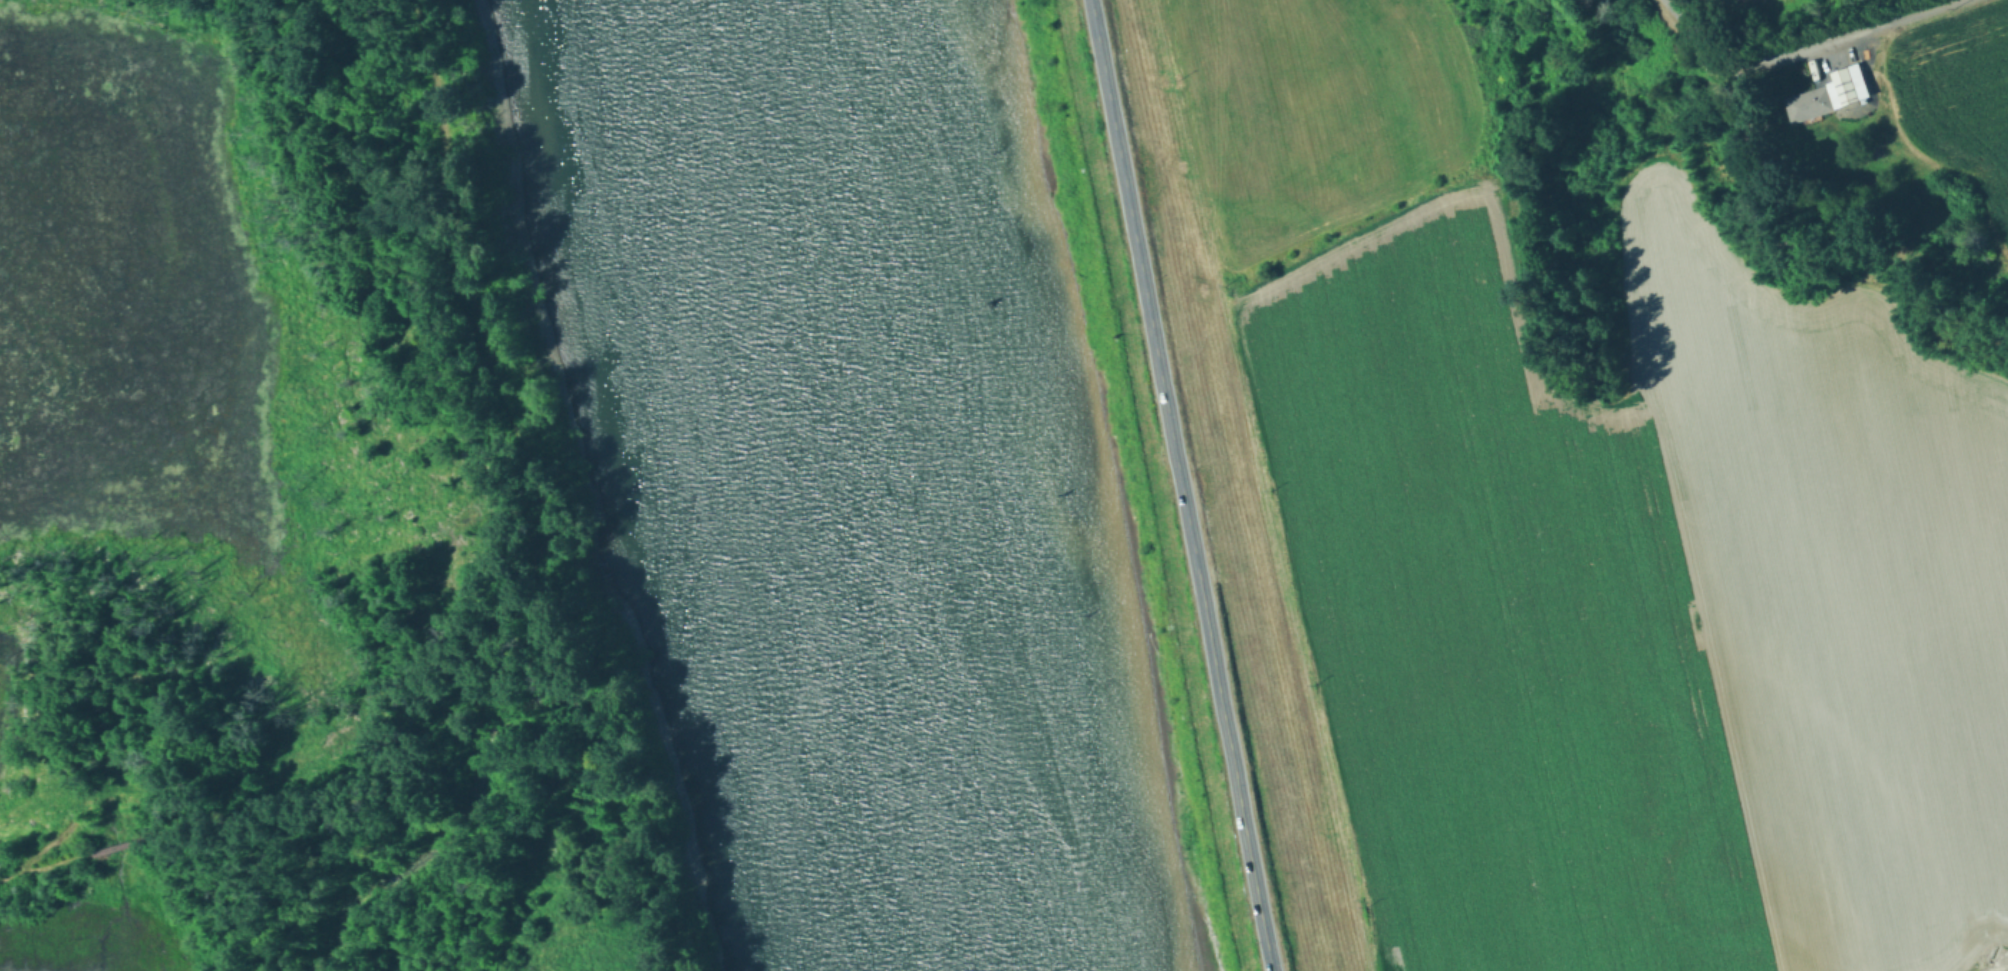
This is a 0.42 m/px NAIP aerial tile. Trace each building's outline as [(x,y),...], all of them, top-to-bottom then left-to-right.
[(1776,9),(1797,2),(1796,0),(1773,0),(1776,9)] [(1837,111),(1790,125),(1782,100),(1830,85),(1837,111)]
